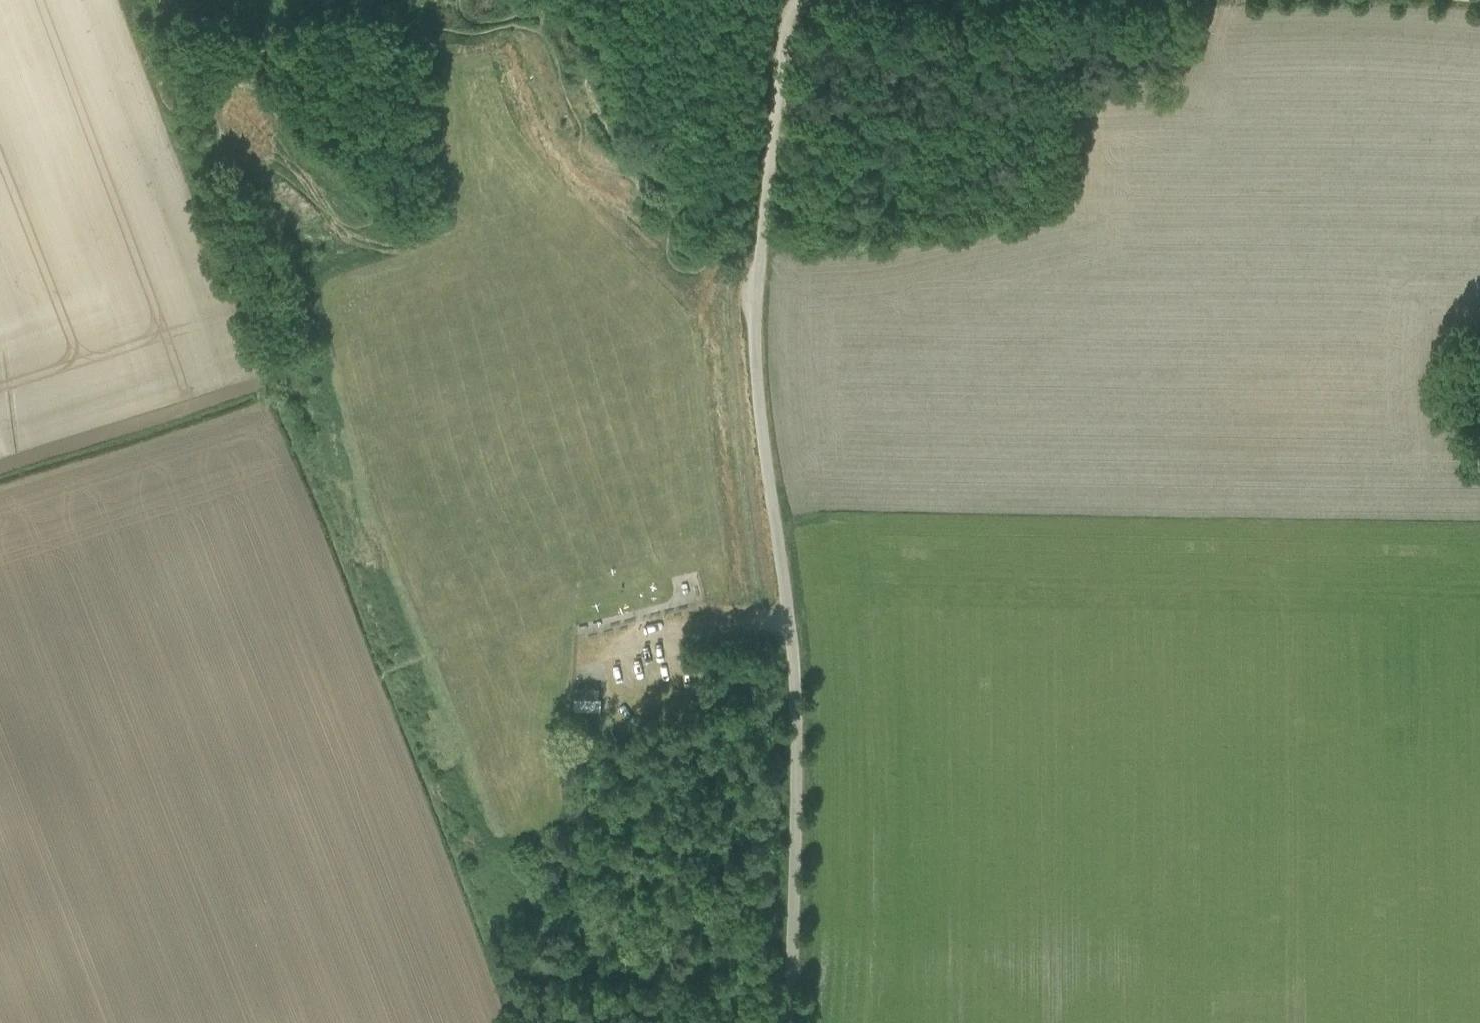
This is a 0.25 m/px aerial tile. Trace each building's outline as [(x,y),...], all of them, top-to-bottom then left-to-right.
[(575,696),(575,708),(602,707),(601,695),(575,696)]
